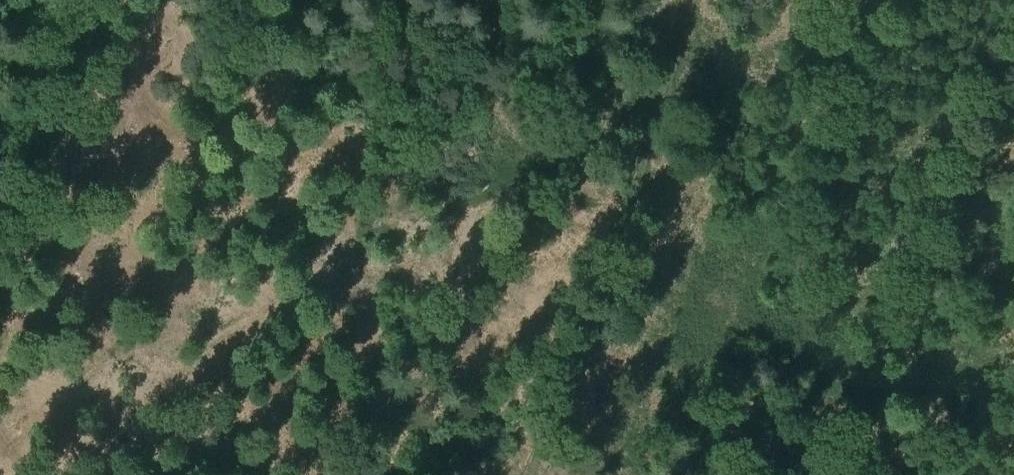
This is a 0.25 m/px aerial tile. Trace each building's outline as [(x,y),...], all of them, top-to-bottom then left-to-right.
[(900,445),(911,444),(911,426),(900,427),(900,445)]
